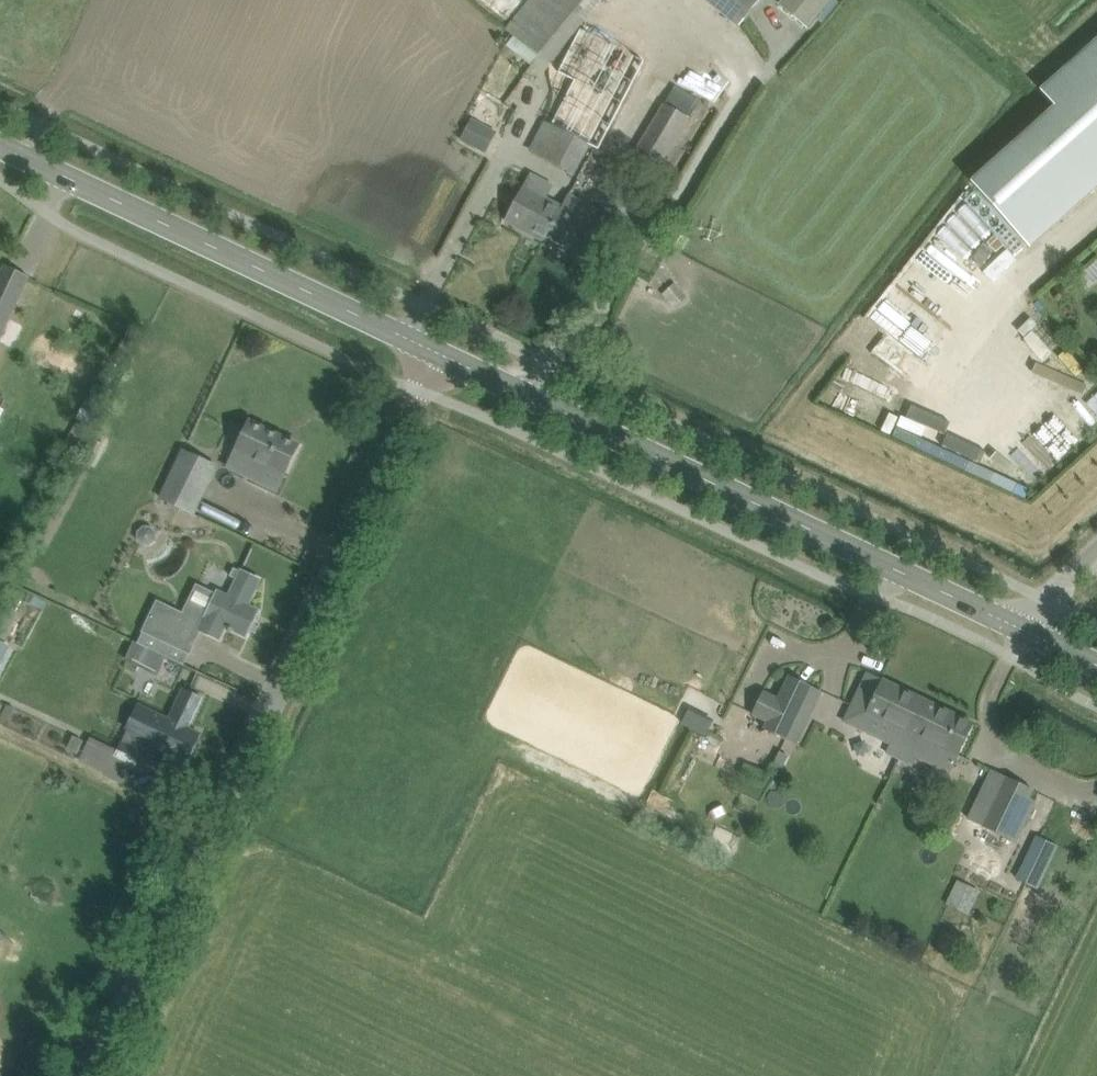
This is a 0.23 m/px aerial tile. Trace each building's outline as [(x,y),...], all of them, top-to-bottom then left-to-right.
[(505,28),(510,32),(511,33),(514,36),(571,82),(567,91),(561,103),(555,100),(546,119),(590,143),(639,47),(586,21),(604,0),(528,0),(505,28)] [(739,27),(761,0),(706,0),(739,27)] [(779,3),(809,27),(817,17),(831,0),(781,0),(779,3)] [(972,181),(1031,248),(1096,189),(1096,40),(1041,90),(1056,106),(972,181)] [(675,86),(634,151),(659,168),(691,117),(689,116),(699,100),(675,86)] [(496,132),(473,118),(462,139),(486,152),(496,132)] [(590,143),(546,119),(529,151),(574,175),(590,143)] [(507,221),(545,241),(570,194),(570,193),(562,207),(545,198),(552,185),(532,174),(507,221)] [(570,194),(545,241),(585,263),(610,215),(570,194)] [(6,265),(0,277),(0,338),(29,277),(6,265)] [(688,296),(675,282),(662,293),(675,308),(688,296)] [(1056,374),(1064,381),(1059,388),(1093,418),(1096,414),(1096,383),(1069,359),(1056,374)] [(8,397),(0,393),(0,414),(8,397)] [(298,446),(250,423),(237,449),(269,464),(260,482),(278,490),(298,446)] [(192,513),(215,466),(184,451),(161,498),(192,513)] [(138,531),(138,540),(143,545),(151,545),(157,540),(157,533),(151,526),(144,526),(138,531)] [(170,645),(189,654),(200,630),(220,639),(226,626),(246,636),(258,610),(248,606),(261,580),(233,568),(229,576),(236,580),(228,596),(216,590),(203,621),(157,600),(138,645),(164,657),(170,645)] [(135,643),(127,660),(157,675),(166,658),(164,657),(138,645),(135,643)] [(868,672),(852,704),(866,711),(858,728),(950,772),(974,724),(868,672)] [(786,740),(812,686),(789,675),(778,699),(763,692),(752,714),(767,721),(764,729),(786,740)] [(140,703),(118,749),(138,758),(146,741),(167,751),(162,764),(180,772),(186,759),(188,760),(200,734),(189,728),(203,698),(183,689),(170,717),(140,703)] [(6,704),(0,716),(8,720),(14,708),(6,704)] [(74,736),(68,748),(78,753),(83,740),(74,736)] [(79,763),(104,774),(116,748),(91,737),(79,763)] [(1033,790),(1007,777),(983,826),(1015,842),(1035,801),(1029,798),(1033,790)] [(957,881),(946,903),(968,913),(978,891),(957,881)]
